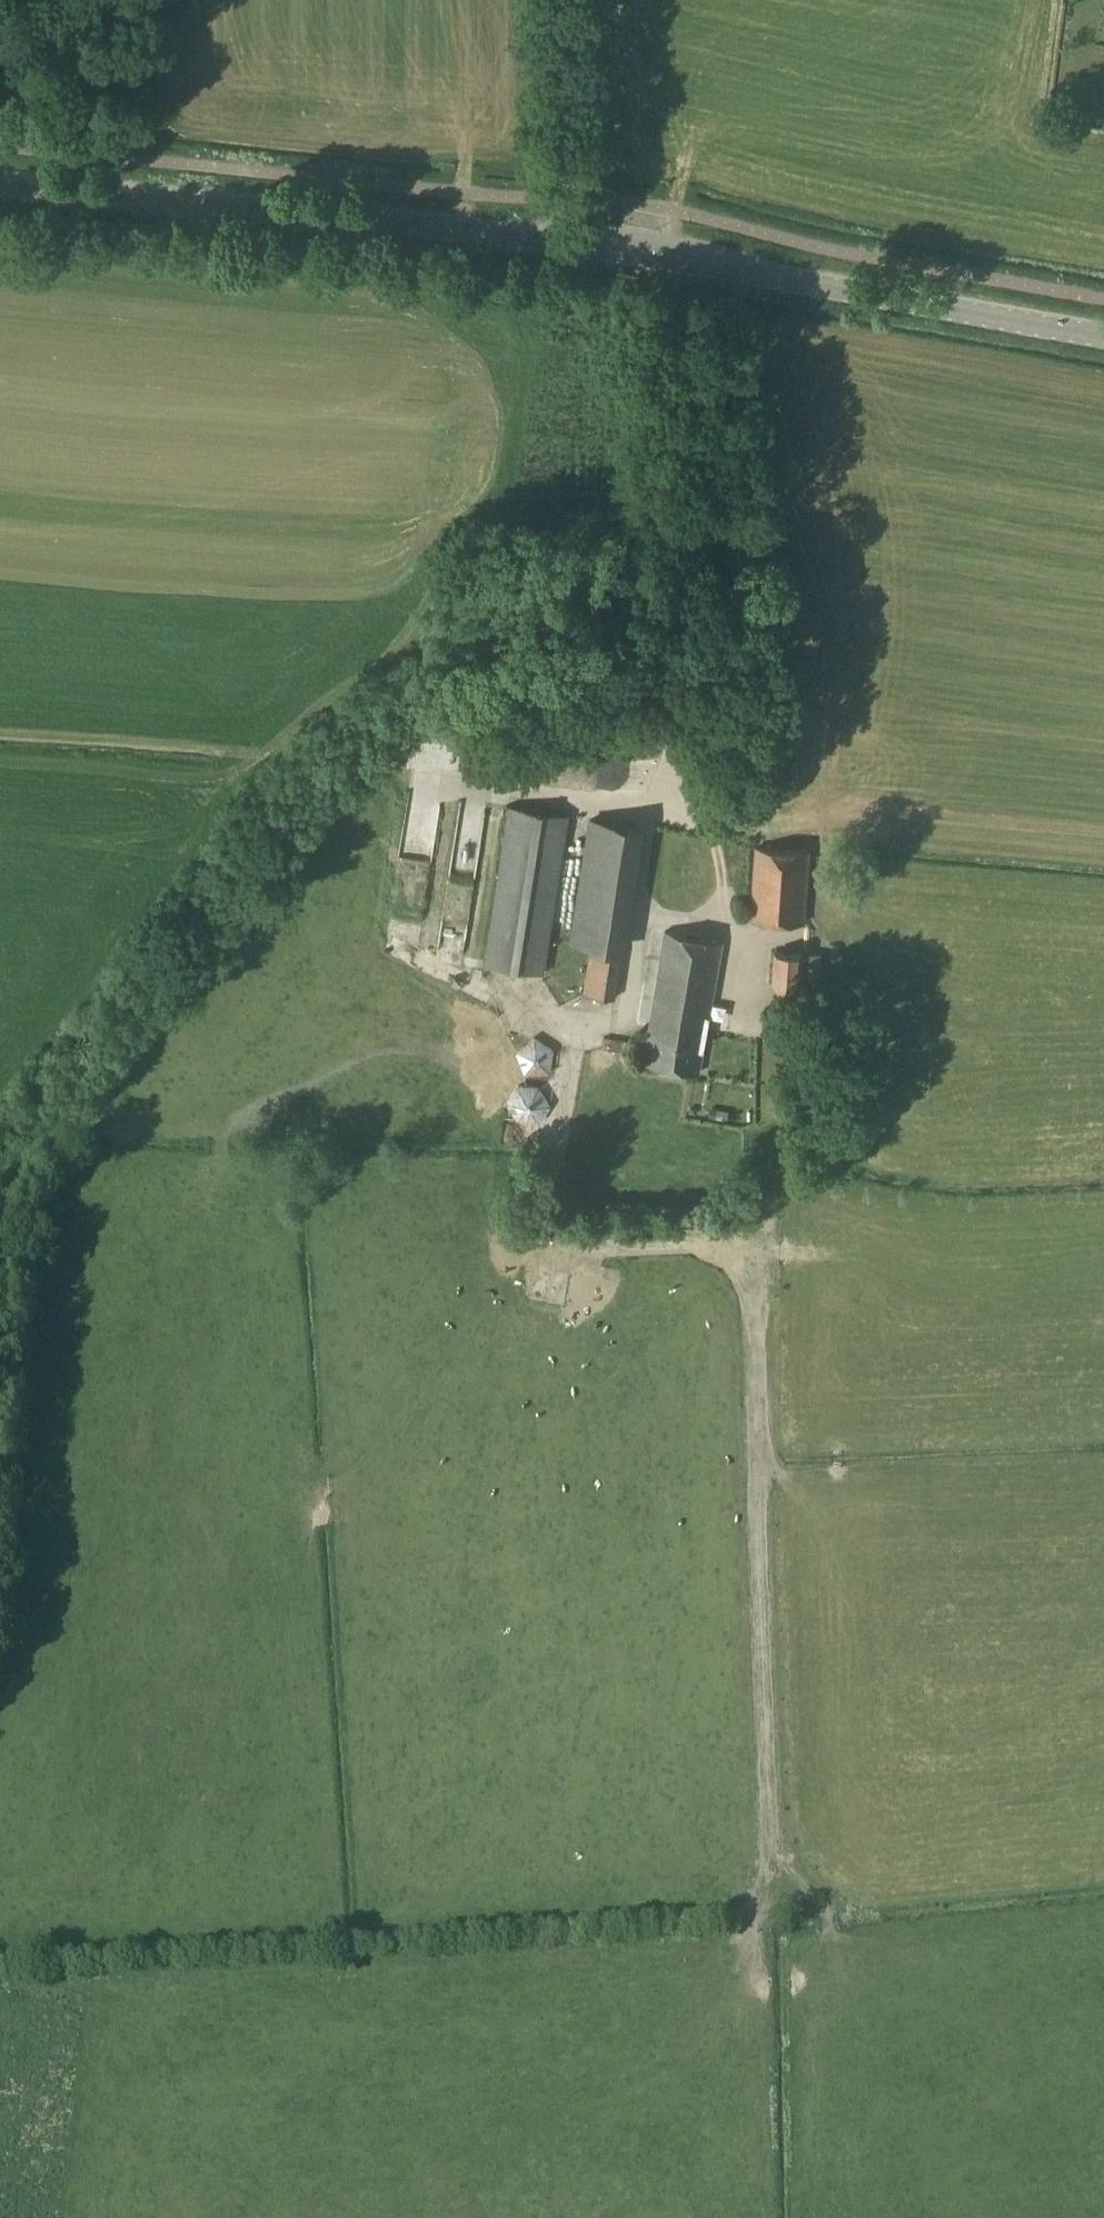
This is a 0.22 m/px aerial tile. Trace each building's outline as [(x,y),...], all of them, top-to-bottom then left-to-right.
[(544,972),(569,815),(508,805),(483,963),(544,972)] [(454,814),(446,852),(469,858),(478,819),(454,814)] [(643,825),(589,817),(569,942),(624,951),(643,825)] [(749,918),(806,923),(810,850),(754,846),(749,918)] [(698,1072),(723,941),(668,930),(643,1062),(698,1072)] [(589,949),(582,992),(615,998),(622,955),(589,949)] [(819,987),(821,953),(773,950),(771,983),(819,987)] [(525,1073),(527,1073),(551,1073),(553,1047),(535,1034),(530,1038),(516,1050),(525,1073)] [(627,1053),(629,1041),(604,1036),(601,1048),(627,1053)] [(505,1101),(506,1103),(517,1120),(540,1122),(552,1105),(539,1085),(526,1084),(517,1083),(505,1101)]
